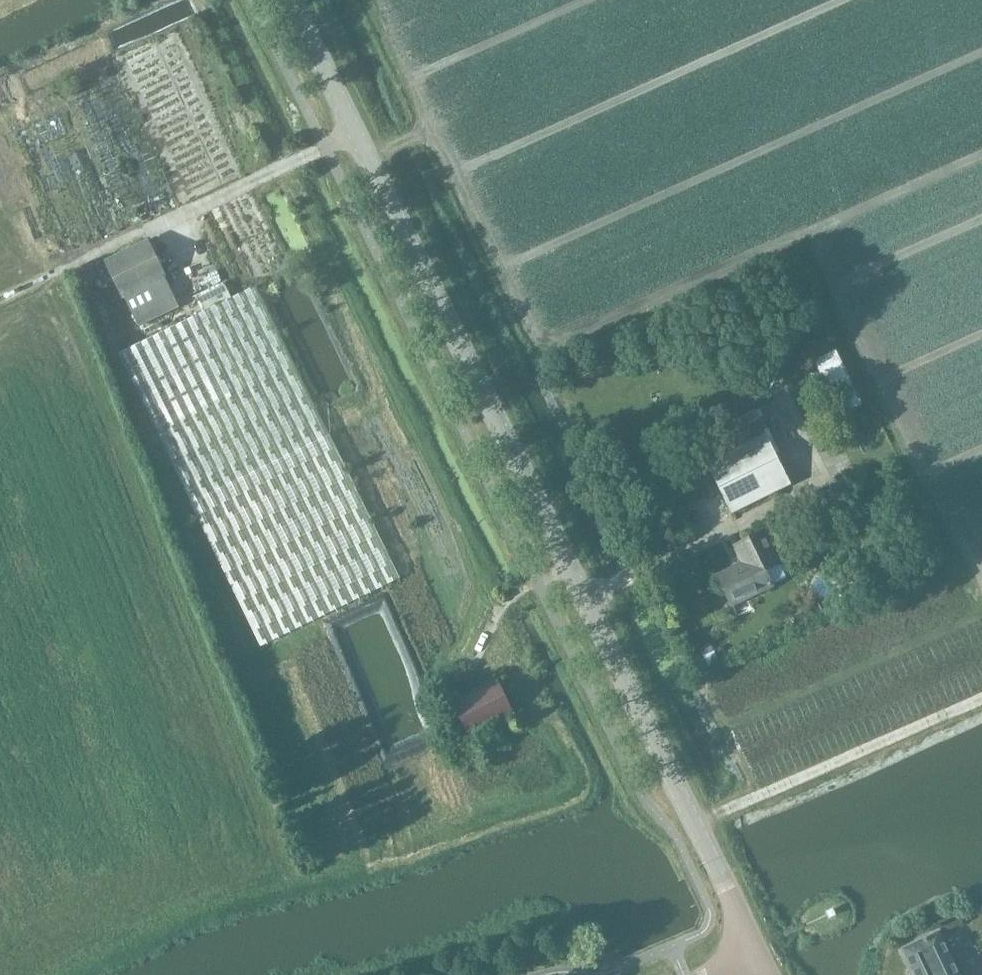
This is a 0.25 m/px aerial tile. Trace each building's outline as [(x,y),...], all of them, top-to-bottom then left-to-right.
[(180,308),(165,277),(166,276),(148,239),(105,261),(123,298),(126,296),(139,327),(180,308)] [(261,647),(401,579),(256,286),(232,298),(225,282),(196,296),(204,311),(118,354),(261,647)] [(861,403),(834,350),(814,360),(841,414),(861,403)] [(732,513),(791,484),(766,433),(707,463),(732,513)] [(735,544),(744,563),(717,575),(731,605),(772,584),(765,570),(780,563),(764,531),(735,544)] [(469,734),(513,712),(497,681),(453,702),(469,734)] [(833,908),(826,911),(829,917),(836,914),(833,908)] [(904,949),(916,974),(961,974),(964,973),(957,957),(951,960),(938,933),(904,949)]
